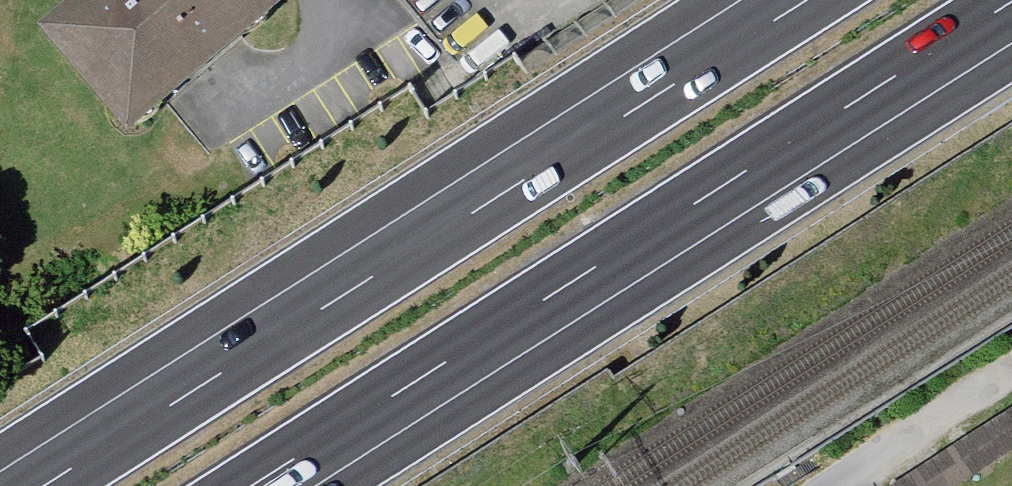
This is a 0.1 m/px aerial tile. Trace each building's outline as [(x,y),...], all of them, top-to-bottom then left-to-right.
[(267,17),(253,0),(68,0),(27,33),(115,140),(267,17)]
